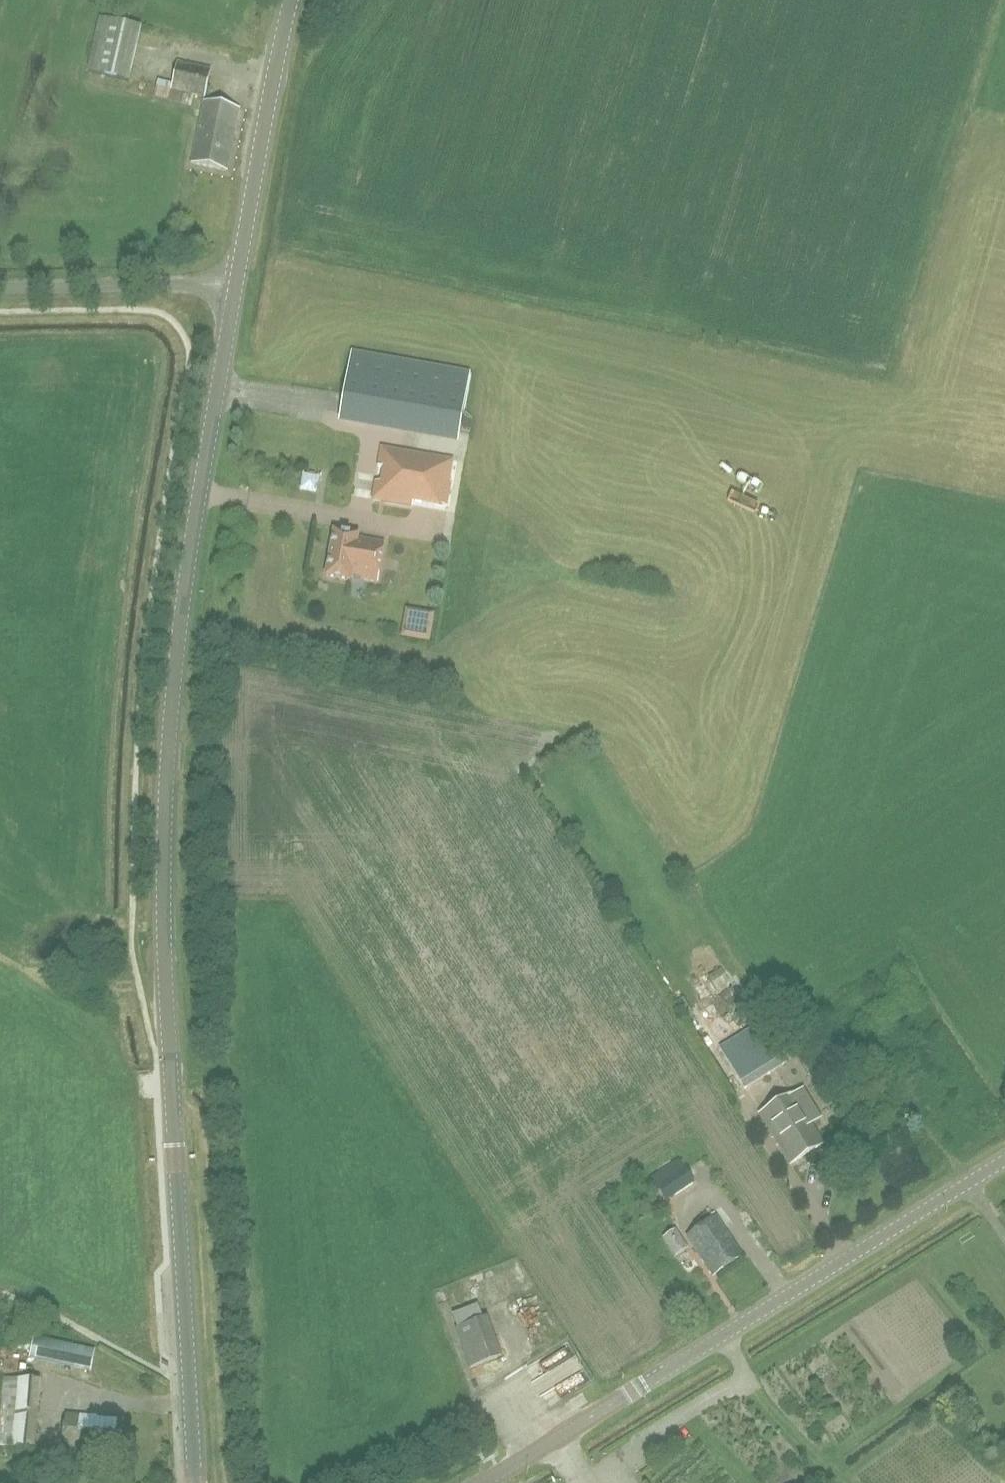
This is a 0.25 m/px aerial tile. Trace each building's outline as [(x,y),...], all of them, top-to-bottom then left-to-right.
[(128,82),(140,28),(105,20),(93,74),(128,82)] [(204,98),(210,71),(177,63),(168,100),(190,106),(193,95),(204,98)] [(227,171),(239,108),(203,101),(191,164),(227,171)] [(351,353),(344,391),(340,415),(360,418),(358,429),(457,446),(470,373),(351,353)] [(445,506),(452,461),(382,449),(379,466),(383,467),(380,484),(376,484),(373,499),(411,506),(412,501),(445,506)] [(355,542),(356,538),(333,534),(324,575),(348,580),(349,575),(375,580),(382,547),(355,542)] [(723,966),(710,975),(719,988),(732,980),(723,966)] [(767,1018),(718,1049),(743,1090),(793,1059),(767,1018)] [(791,1162),(821,1144),(791,1097),(762,1114),(791,1162)] [(665,1203),(695,1183),(679,1158),(650,1178),(665,1203)] [(713,1277),(743,1257),(714,1213),(710,1216),(713,1219),(686,1236),(713,1277)] [(675,1256),(687,1249),(675,1229),(663,1237),(675,1256)] [(470,1368),(497,1358),(483,1318),(456,1328),(470,1368)] [(39,1343),(36,1361),(94,1369),(96,1350),(39,1343)] [(27,1371),(26,1358),(0,1360),(1,1373),(27,1371)] [(8,1403),(15,1403),(15,1444),(26,1444),(27,1379),(8,1378),(8,1403)] [(42,1419),(40,1452),(84,1454),(86,1421),(42,1419)]
